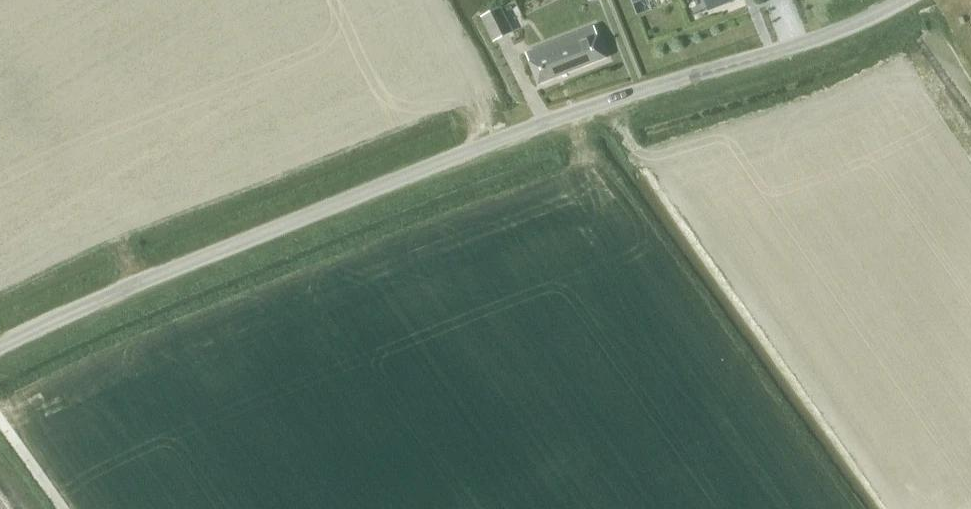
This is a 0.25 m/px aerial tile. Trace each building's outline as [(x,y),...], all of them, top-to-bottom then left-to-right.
[(554,0),(526,0),(531,10),(554,0)] [(709,9),(732,0),(705,0),(709,9)] [(518,3),(507,6),(512,23),(523,20),(518,3)] [(514,31),(502,7),(482,17),(494,42),(514,31)] [(538,83),(606,58),(595,29),(527,54),(538,83)]
